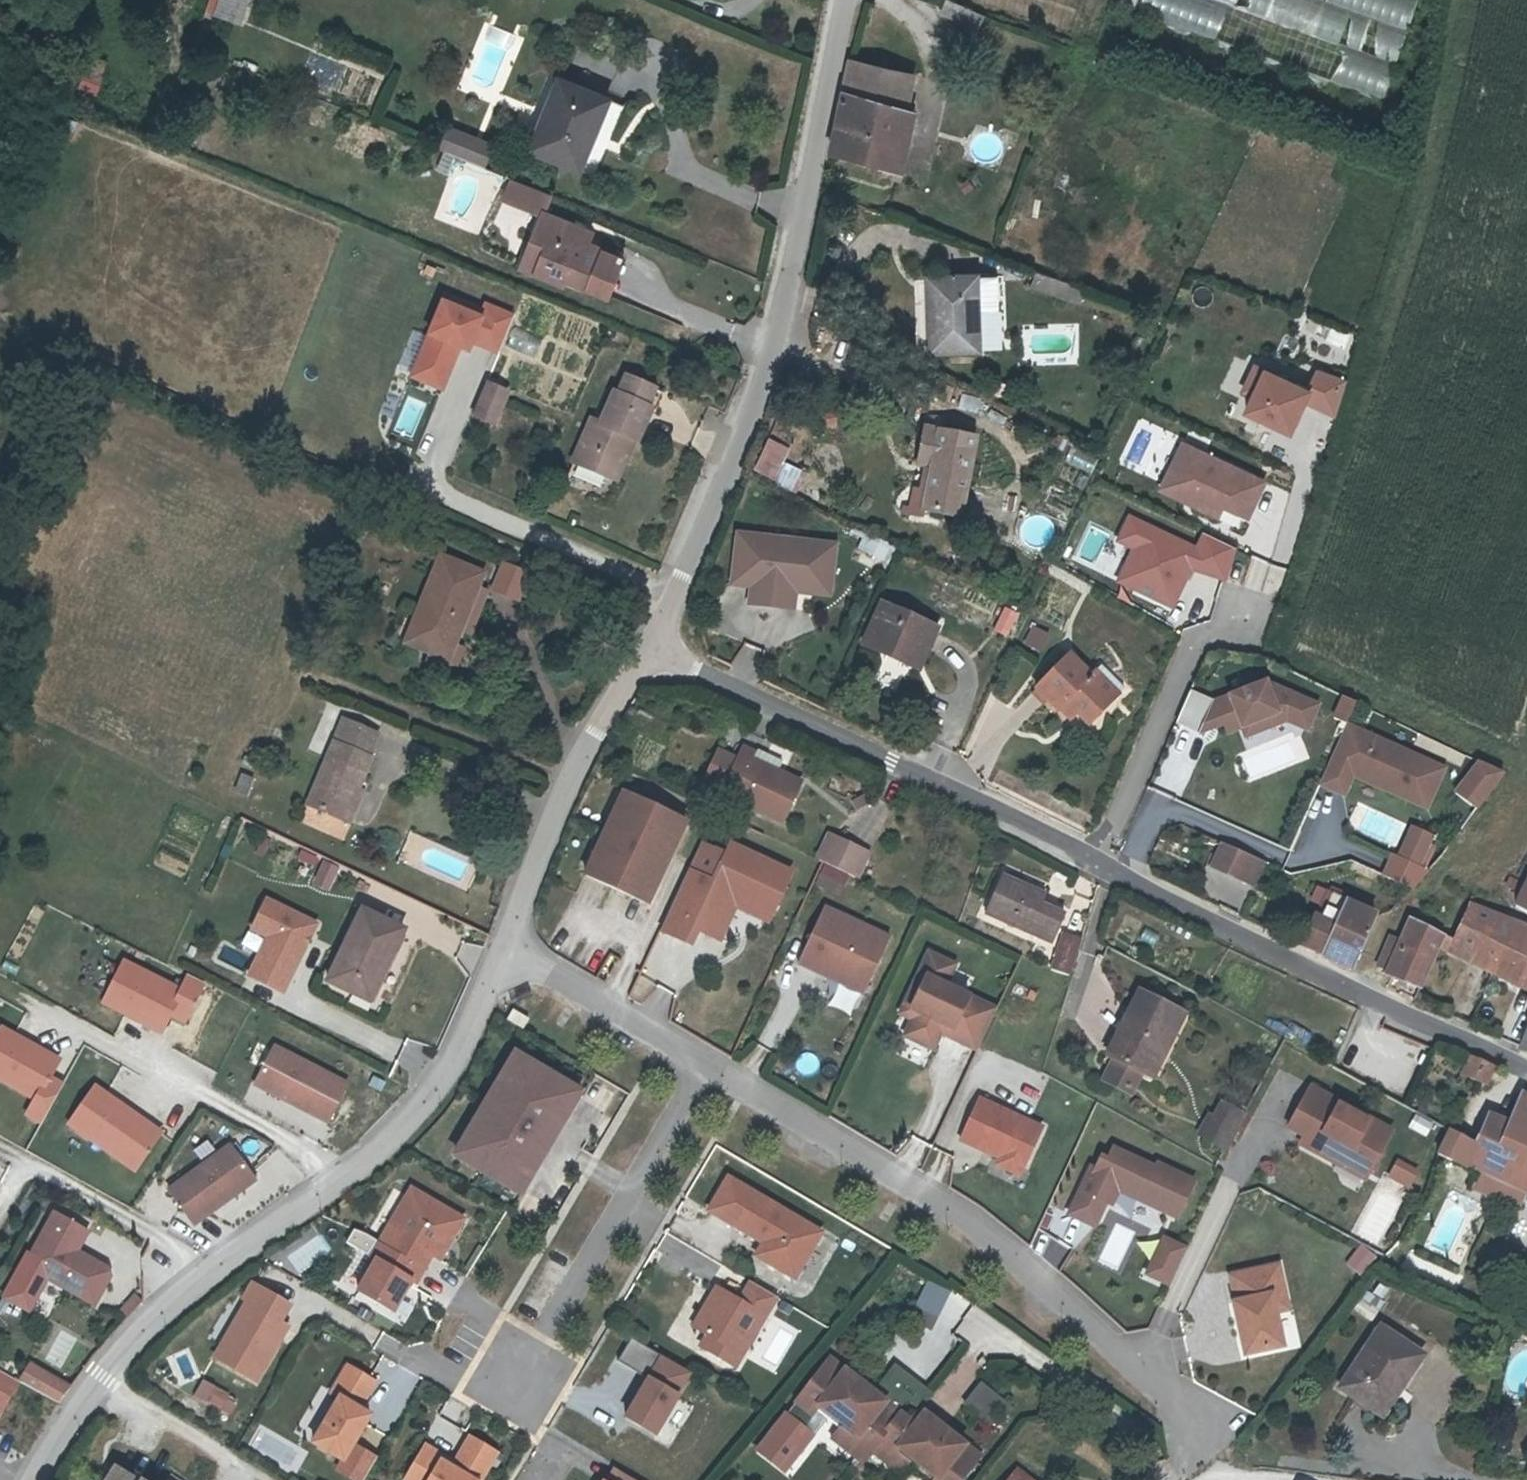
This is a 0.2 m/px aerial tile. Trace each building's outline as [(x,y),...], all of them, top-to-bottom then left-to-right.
[(238,22),(247,0),(222,0),(217,12),(238,22)] [(830,150),(888,171),(897,128),(912,133),(914,134),(918,118),(906,113),(914,81),(852,59),(838,114),(831,143),(830,150)] [(532,149),(580,168),(608,98),(561,78),(532,149)] [(893,172),(903,175),(912,133),(897,128),(888,171),(893,172)] [(443,149),(458,155),(464,138),(450,132),(443,149)] [(458,155),(485,166),(493,146),(466,135),(464,138),(458,155)] [(901,183),(903,175),(893,172),(891,179),(901,183)] [(1061,174),(1057,196),(1069,199),(1073,177),(1061,174)] [(569,277),(593,287),(613,294),(628,256),(607,249),(593,243),(581,239),(585,227),(549,213),(541,234),(540,235),(555,241),(543,274),(567,283),(569,277)] [(597,232),(585,227),(581,239),(593,243),(597,232)] [(541,234),(536,232),(522,265),(527,267),(540,235),(541,234)] [(527,267),(543,274),(555,241),(540,235),(527,267)] [(993,276),(933,278),(935,314),(926,313),(928,353),(976,350),(975,312),(995,310),(993,276)] [(935,314),(933,278),(924,278),(926,313),(935,314)] [(478,301),(474,312),(434,298),(406,380),(445,392),(461,343),(497,355),(512,312),(478,301)] [(1312,366),(1305,385),(1254,363),(1233,412),(1288,435),(1302,404),(1331,417),(1346,381),(1312,366)] [(570,476),(606,492),(624,451),(635,456),(649,423),(656,426),(664,407),(627,390),(621,402),(616,400),(598,437),(589,432),(570,476)] [(960,392),(956,406),(978,412),(982,399),(960,392)] [(412,439),(426,402),(406,395),(392,432),(412,439)] [(481,401),(468,433),(488,441),(501,409),(481,401)] [(915,466),(919,466),(933,469),(931,479),(926,478),(920,514),(956,520),(969,439),(921,430),(915,466)] [(773,473),(784,448),(766,439),(754,465),(773,473)] [(1177,439),(1155,492),(1243,529),(1266,476),(1177,439)] [(616,498),(635,456),(624,451),(606,492),(616,498)] [(773,481),(795,490),(802,473),(779,464),(773,481)] [(933,469),(919,466),(914,495),(908,494),(905,511),(920,514),(926,478),(931,479),(933,469)] [(904,518),(905,511),(897,509),(896,517),(904,518)] [(1223,582),(1236,548),(1197,533),(1193,542),(1124,515),(1113,543),(1127,548),(1112,585),(1173,608),(1188,569),(1223,582)] [(744,606),(793,611),(795,594),(831,597),(836,539),(730,530),(725,586),(746,588),(744,606)] [(885,568),(894,547),(862,532),(852,554),(885,568)] [(462,641),(468,628),(487,584),(491,575),(449,556),(417,627),(442,640),(437,650),(434,656),(454,665),(466,662),(472,646),(462,641)] [(504,592),(529,605),(539,581),(514,570),(504,592)] [(500,590),(487,584),(468,628),(480,633),(500,590)] [(1007,638),(1017,613),(1000,606),(990,631),(1007,638)] [(869,655),(894,666),(897,659),(928,673),(944,638),(889,612),(869,655)] [(1039,653),(1048,633),(1030,625),(1020,644),(1039,653)] [(413,640),(437,650),(442,640),(417,627),(413,640)] [(1058,709),(1069,719),(1075,713),(1086,724),(1122,689),(1098,665),(1087,676),(1067,656),(1033,690),(1055,711),(1058,709)] [(897,659),(894,666),(924,681),(928,673),(897,659)] [(1188,690),(1174,720),(1199,731),(1204,720),(1219,714),(1226,730),(1239,725),(1275,711),(1306,725),(1315,704),(1263,680),(1211,701),(1188,690)] [(1331,719),(1346,723),(1351,698),(1336,695),(1331,719)] [(1275,711),(1239,725),(1243,734),(1284,719),(1305,728),(1306,725),(1275,711)] [(309,806),(341,822),(356,790),(363,793),(378,761),(372,757),(382,737),(349,720),(309,806)] [(1347,724),(1320,783),(1345,794),(1354,775),(1427,808),(1445,768),(1347,724)] [(747,741),(722,794),(781,822),(801,779),(781,769),(753,756),(757,749),(758,746),(747,741)] [(784,763),(757,749),(753,756),(781,769),(784,763)] [(1471,757),(1451,794),(1478,809),(1499,771),(1471,757)] [(632,792),(625,789),(609,823),(616,827),(632,792)] [(367,796),(363,793),(356,790),(341,822),(353,827),(367,796)] [(641,897),(680,815),(632,792),(616,827),(609,823),(603,837),(610,840),(593,874),(641,897)] [(641,897),(648,900),(687,818),(680,815),(641,897)] [(1428,846),(1433,834),(1414,825),(1409,837),(1428,846)] [(834,830),(820,858),(857,875),(871,848),(834,830)] [(610,840),(603,837),(586,871),(593,874),(610,840)] [(1399,857),(1419,867),(1428,846),(1409,837),(1408,837),(1399,857)] [(662,928),(687,940),(694,926),(720,938),(736,905),(742,892),(775,908),(792,871),(732,842),(714,880),(689,868),(662,928)] [(1210,866),(1238,879),(1249,855),(1221,843),(1210,866)] [(1249,855),(1238,879),(1251,886),(1262,862),(1249,855)] [(310,886),(329,892),(338,866),(319,859),(310,886)] [(989,911),(1057,941),(1068,915),(1049,907),(1052,899),(1005,877),(989,911)] [(1516,907),(1526,914),(1526,883),(1516,907)] [(1323,890),(1312,919),(1320,922),(1335,929),(1346,904),(1347,901),(1323,890)] [(775,908),(742,892),(736,905),(768,921),(775,908)] [(258,936),(243,979),(286,994),(313,916),(259,898),(247,932),(258,936)] [(1375,916),(1346,904),(1335,929),(1320,922),(1312,919),(1302,946),(1323,956),(1351,969),(1375,916)] [(891,935),(826,905),(799,962),(865,992),(891,935)] [(1493,973),(1526,988),(1526,930),(1503,920),(1470,907),(1454,942),(1498,962),(1493,973)] [(330,986),(357,999),(367,981),(382,990),(398,957),(408,937),(366,915),(330,986)] [(1425,974),(1436,948),(1441,936),(1429,929),(1411,919),(1408,928),(1402,942),(1389,937),(1377,965),(1390,970),(1387,977),(1419,990),(1425,974)] [(1056,967),(1072,972),(1083,940),(1067,933),(1056,967)] [(1436,948),(1493,973),(1498,962),(1454,942),(1441,936),(1436,948)] [(978,1050),(997,1008),(946,984),(956,964),(930,951),(906,1003),(912,1006),(914,1016),(912,1019),(905,1035),(933,1049),(941,1032),(945,1024),(953,1028),(949,1036),(978,1050)] [(183,972),(177,984),(117,957),(96,1005),(161,1034),(169,1017),(185,1024),(204,982),(183,972)] [(405,961),(398,957),(382,990),(367,981),(357,999),(379,1010),(405,961)] [(1493,973),(1490,982),(1526,998),(1526,988),(1493,973)] [(1126,1023),(1162,1043),(1178,1012),(1142,993),(1126,1023)] [(912,1006),(906,1003),(901,1013),(912,1019),(914,1016),(912,1006)] [(1108,1056),(1116,1060),(1141,1073),(1145,1075),(1162,1043),(1126,1023),(1108,1056)] [(945,1024),(941,1032),(949,1036),(953,1028),(945,1024)] [(62,1080),(51,1075),(61,1057),(0,1025),(0,1083),(29,1098),(20,1115),(39,1124),(62,1080)] [(324,1123),(344,1085),(270,1048),(251,1086),(324,1123)] [(1492,1067),(1470,1057),(1463,1072),(1483,1081),(1486,1082),(1492,1067)] [(1130,1093),(1141,1073),(1116,1060),(1104,1079),(1130,1093)] [(88,1083),(62,1126),(75,1133),(72,1137),(138,1176),(166,1129),(88,1083)] [(1311,1087),(1288,1128),(1304,1137),(1317,1144),(1321,1156),(1334,1163),(1346,1160),(1368,1172),(1392,1132),(1311,1087)] [(1522,1094),(1509,1126),(1487,1114),(1474,1143),(1455,1133),(1448,1128),(1439,1152),(1464,1166),(1466,1162),(1503,1180),(1526,1191),(1526,1096),(1522,1094)] [(1021,1168),(1042,1127),(981,1096),(960,1136),(999,1156),(1021,1168)] [(1227,1150),(1246,1114),(1222,1101),(1215,1113),(1201,1135),(1227,1150)] [(1215,1113),(1210,1110),(1197,1133),(1201,1135),(1215,1113)] [(1411,1115),(1407,1129),(1429,1136),(1433,1122),(1411,1115)] [(1317,1144),(1304,1137),(1300,1144),(1321,1156),(1317,1144)] [(227,1147),(166,1192),(191,1225),(252,1181),(227,1147)] [(1087,1176),(1069,1213),(1094,1225),(1105,1201),(1110,1204),(1120,1183),(1127,1181),(1145,1190),(1141,1200),(1176,1217),(1193,1181),(1158,1164),(1156,1167),(1114,1147),(1108,1160),(1102,1156),(1096,1169),(1092,1178),(1087,1176)] [(999,1156),(996,1162),(1018,1174),(1021,1168),(999,1156)] [(1383,1176),(1406,1190),(1417,1172),(1395,1158),(1383,1176)] [(1346,1160),(1334,1163),(1364,1180),(1368,1172),(1346,1160)] [(1096,1169),(1091,1167),(1087,1176),(1092,1178),(1096,1169)] [(794,1281),(823,1230),(724,1173),(701,1212),(758,1244),(750,1257),(794,1281)] [(1503,1180),(1496,1195),(1518,1206),(1526,1191),(1503,1180)] [(402,1184),(350,1295),(403,1320),(455,1209),(402,1184)] [(86,1233),(52,1214),(27,1256),(36,1261),(39,1273),(36,1277),(91,1307),(107,1278),(105,1271),(82,1258),(81,1261),(73,1256),(86,1233)] [(1117,1271),(1135,1229),(1114,1221),(1096,1263),(1117,1271)] [(366,1253),(373,1238),(350,1228),(343,1242),(366,1253)] [(1142,1279),(1169,1287),(1182,1242),(1155,1235),(1142,1279)] [(298,1265),(322,1247),(313,1236),(290,1255),(298,1265)] [(1359,1276),(1373,1255),(1357,1244),(1343,1265),(1359,1276)] [(27,1256),(21,1268),(36,1277),(39,1273),(36,1261),(27,1256)] [(1261,1277),(1280,1273),(1278,1265),(1260,1269),(1261,1277)] [(1260,1269),(1231,1275),(1236,1302),(1234,1302),(1246,1354),(1282,1346),(1275,1312),(1271,1295),(1284,1292),(1280,1273),(1261,1277),(1260,1269)] [(735,1296),(713,1283),(682,1334),(735,1366),(776,1298),(745,1279),(735,1296)] [(249,1281),(207,1359),(255,1384),(297,1307),(249,1281)] [(1288,1309),(1284,1292),(1271,1295),(1275,1312),(1288,1309)] [(1390,1381),(1400,1388),(1421,1354),(1380,1327),(1339,1389),(1370,1411),(1390,1381)] [(655,1439),(689,1371),(626,1339),(615,1361),(641,1374),(618,1420),(655,1439)] [(188,1346),(166,1355),(178,1385),(200,1376),(188,1346)] [(799,1400),(814,1413),(839,1433),(851,1443),(843,1453),(861,1467),(868,1457),(871,1454),(887,1466),(895,1457),(908,1467),(924,1479),(962,1479),(982,1456),(923,1410),(913,1422),(833,1358),(799,1400)] [(16,1380),(57,1404),(68,1384),(27,1361),(16,1380)] [(344,1364),(304,1445),(341,1463),(381,1382),(344,1364)] [(18,1381),(0,1371),(0,1412),(18,1381)] [(191,1398),(228,1414),(236,1396),(199,1380),(191,1398)] [(1380,1418),(1400,1388),(1390,1381),(1370,1411),(1380,1418)] [(960,1410),(995,1426),(1007,1400),(972,1384),(960,1410)] [(814,1413),(799,1400),(795,1405),(811,1417),(814,1413)] [(419,1441),(401,1479),(480,1479),(495,1448),(463,1433),(452,1456),(419,1441)] [(851,1443),(839,1433),(829,1446),(858,1469),(861,1467),(843,1453),(851,1443)] [(895,1457),(887,1466),(871,1454),(868,1457),(897,1479),(908,1467),(895,1457)] [(636,1479),(603,1465),(596,1479),(636,1479)] [(113,1466),(104,1479),(135,1479),(113,1466)] [(1008,1479),(1032,1479),(1017,1469),(1008,1479)]
